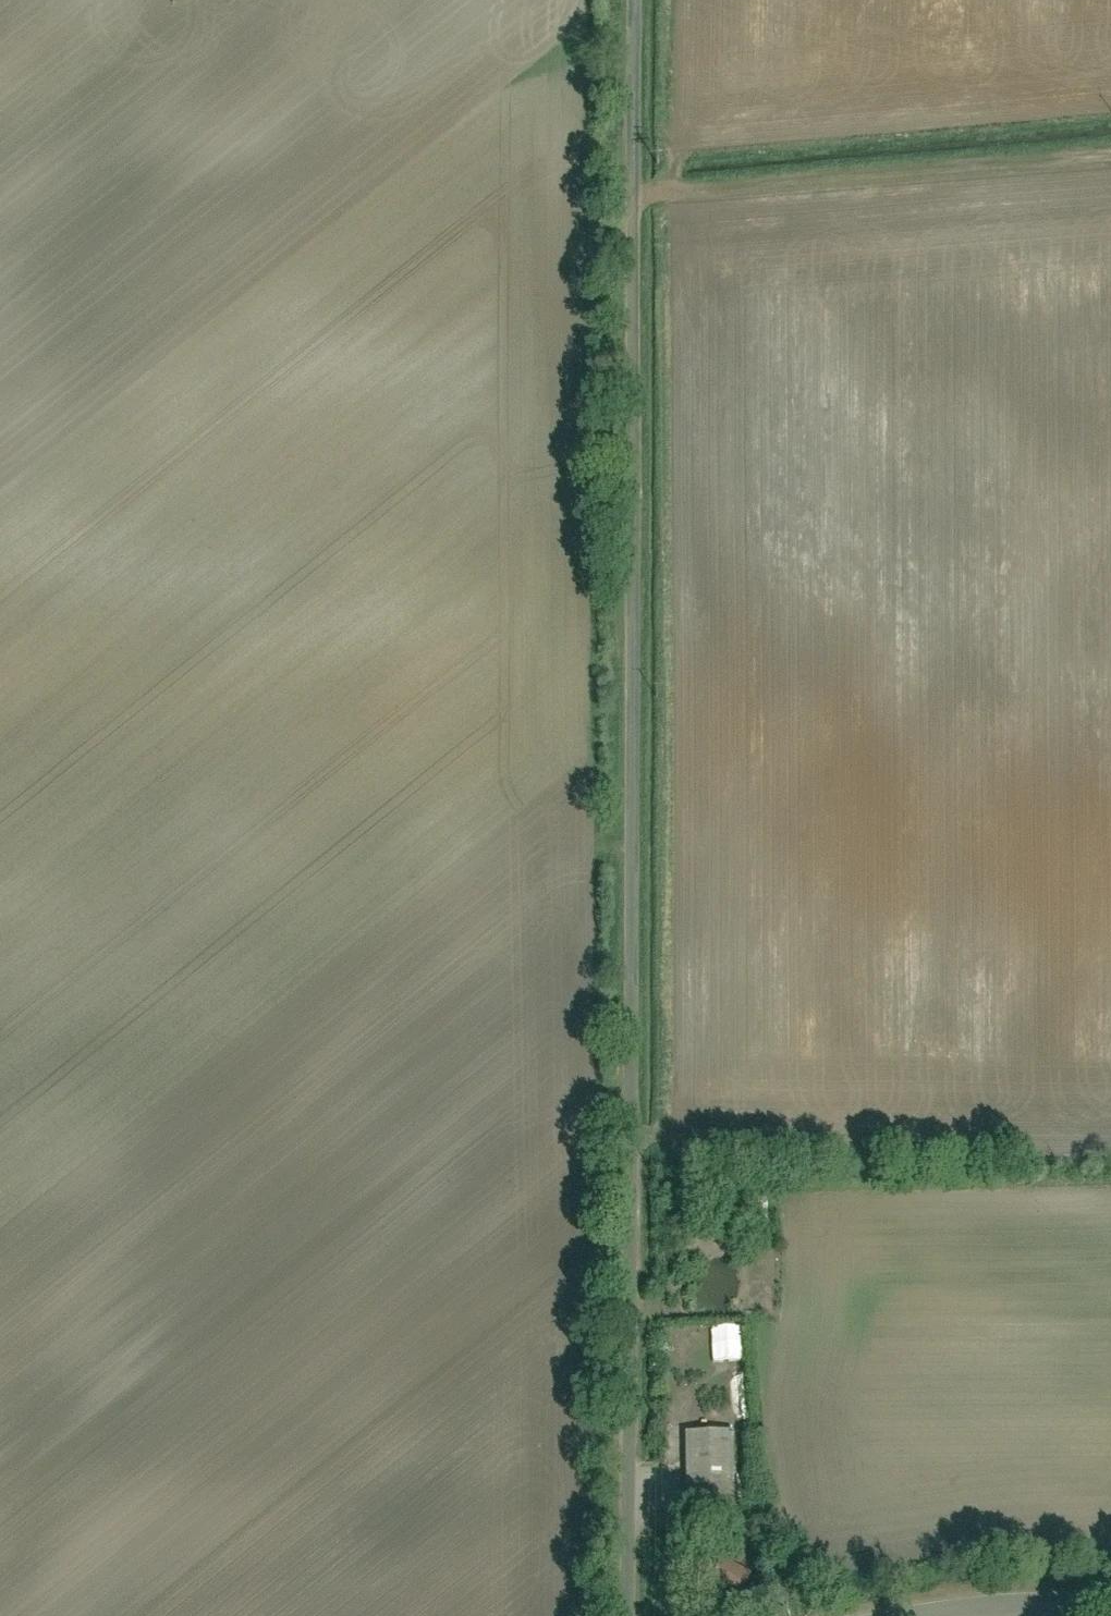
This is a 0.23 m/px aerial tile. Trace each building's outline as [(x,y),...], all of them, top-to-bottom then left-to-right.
[(738,1327),(707,1329),(709,1360),(740,1358),(738,1327)] [(731,1435),(684,1436),(684,1524),(731,1524),(731,1435)] [(712,1560),(708,1580),(732,1585),(736,1565),(712,1560)]
